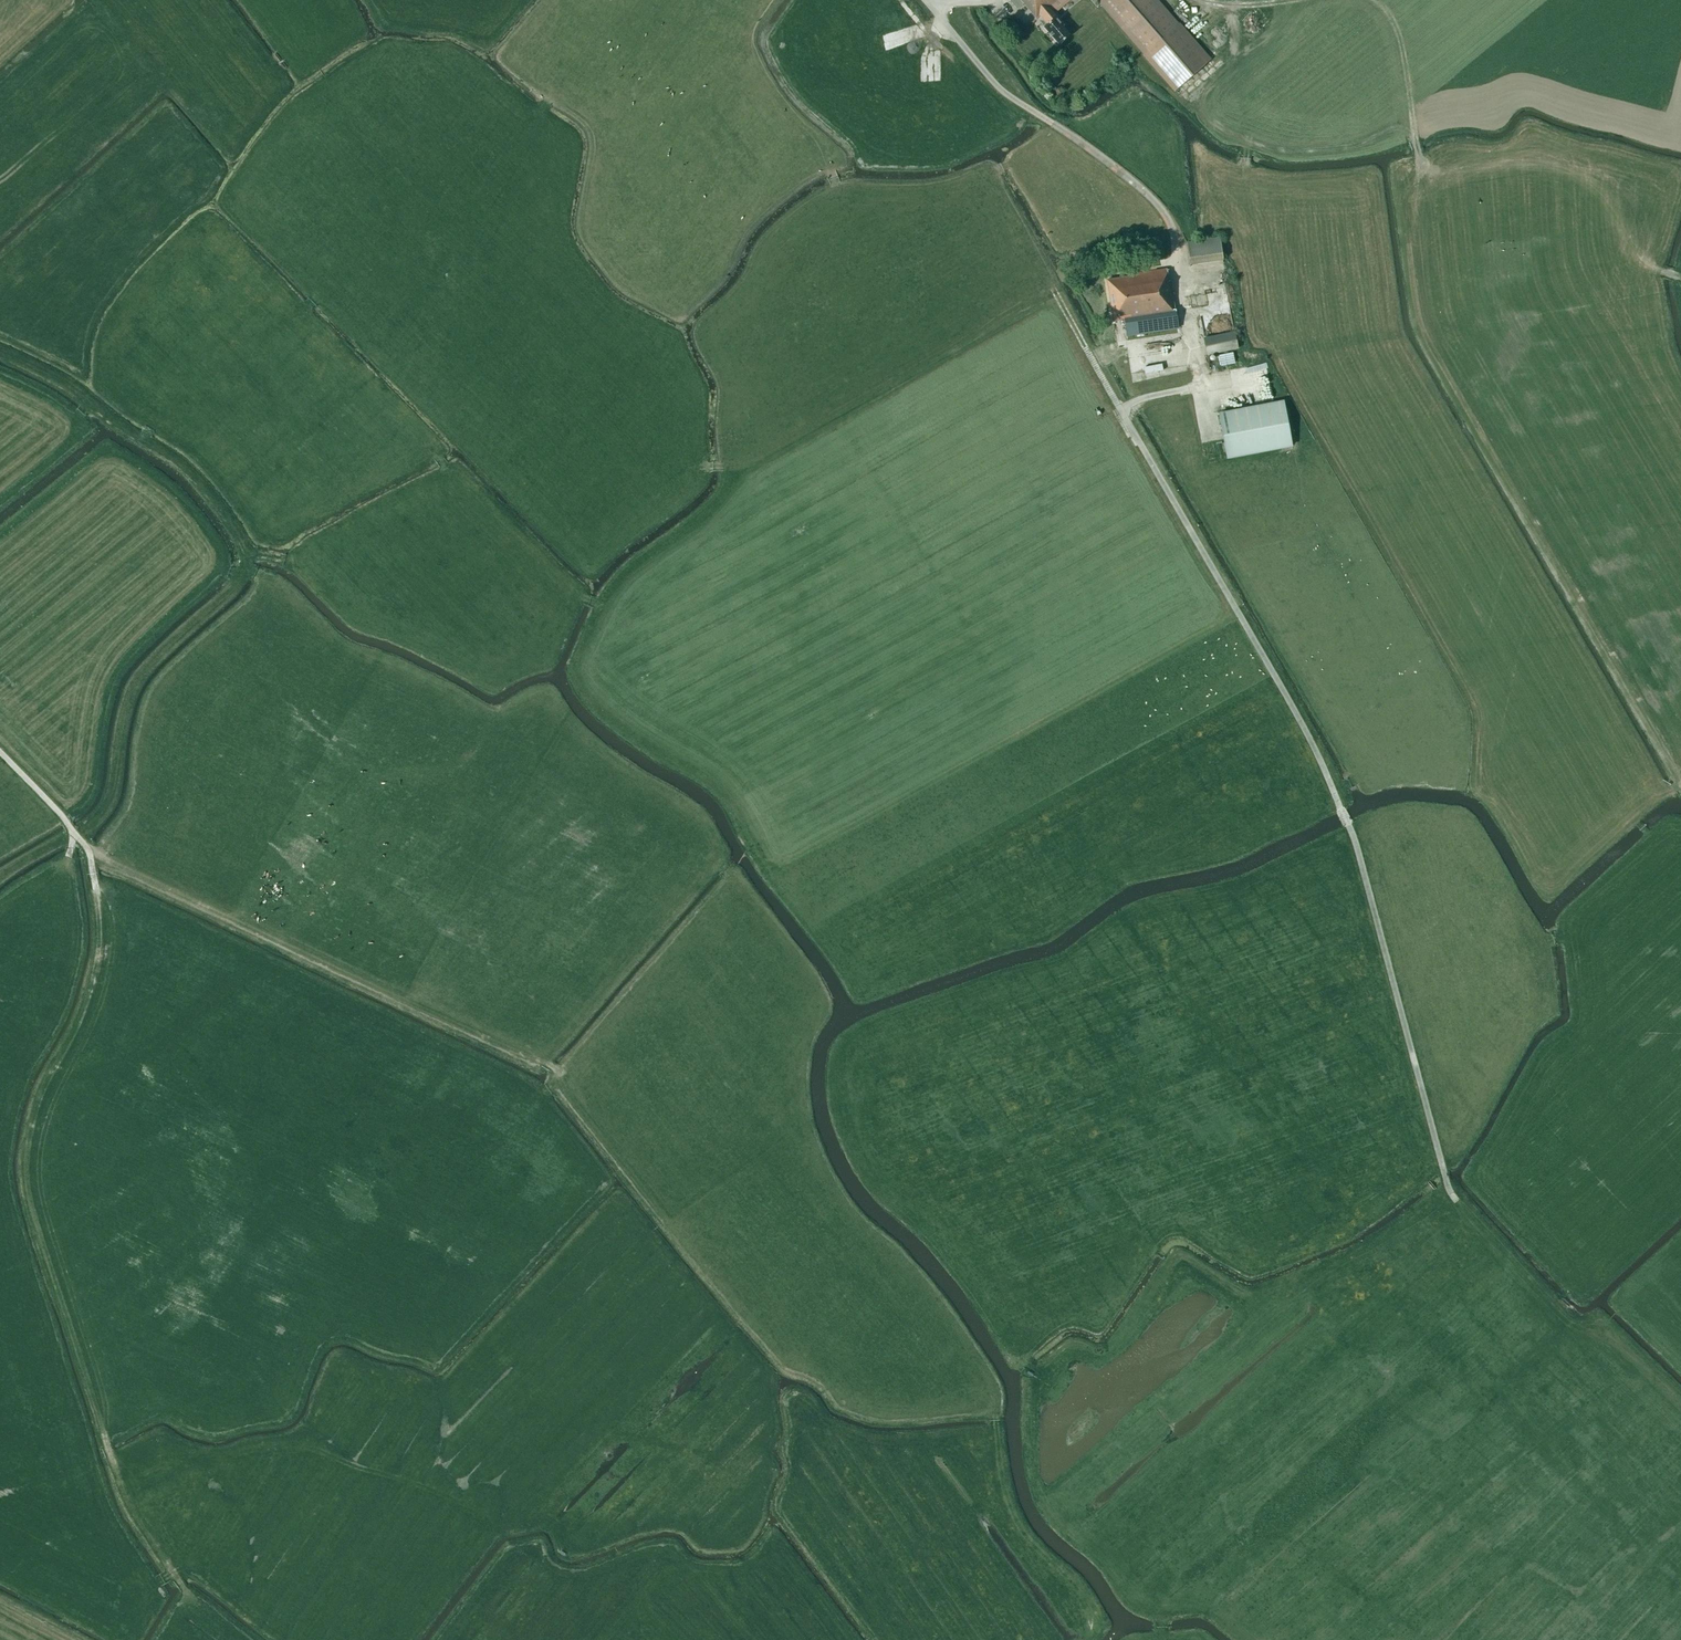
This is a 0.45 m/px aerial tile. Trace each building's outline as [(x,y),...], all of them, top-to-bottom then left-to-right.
[(1023,2),(1036,17),(1039,14),(1048,24),(1044,27),(1059,44),(1070,35),(1063,27),(1065,25),(1051,9),(1054,7),(1057,11),(1071,0),(1010,0),(1016,7),(1023,2)] [(1097,7),(1100,4),(1144,54),(1175,89),(1210,59),(1160,0),(1091,0),(1097,7)] [(1002,22),(1013,35),(1021,28),(1015,21),(1012,24),(1007,18),(1002,22)] [(1220,238),(1187,243),(1190,264),(1223,259),(1220,238)] [(1137,257),(1139,272),(1156,269),(1154,254),(1137,257)] [(1168,281),(1167,269),(1128,275),(1128,276),(1107,280),(1112,311),(1100,312),(1104,339),(1178,328),(1171,281),(1168,281)] [(1204,338),(1207,356),(1239,349),(1235,332),(1204,338)] [(1216,399),(1226,442),(1290,429),(1281,385),(1216,399)]
